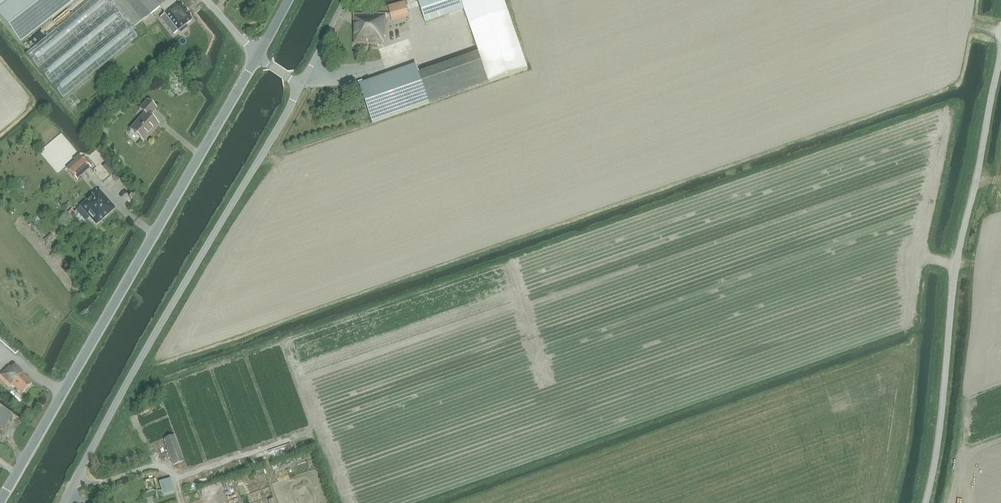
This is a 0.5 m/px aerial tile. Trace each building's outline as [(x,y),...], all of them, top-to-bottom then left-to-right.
[(0,9),(0,18),(20,44),(76,0),(12,0),(0,9)] [(27,54),(62,98),(137,38),(131,30),(154,11),(169,0),(114,0),(109,4),(106,0),(95,0),(27,54)] [(178,32),(179,31),(181,33),(187,28),(185,26),(192,20),(187,14),(187,13),(186,13),(184,11),(185,10),(184,9),(184,10),(179,3),(177,4),(174,0),(169,0),(160,7),(165,14),(164,14),(178,32)] [(359,84),(372,123),(527,68),(503,0),(460,0),(479,53),(419,74),(416,65),(363,83),(362,79),(358,80),(359,84)] [(426,24),(463,11),(459,0),(419,0),(418,0),(426,24)] [(405,2),(389,6),(391,13),(392,19),(409,14),(405,2)] [(355,14),(354,44),(378,44),(383,44),(383,38),(385,38),(386,14),(355,14)] [(135,69),(131,72),(140,82),(144,78),(135,69)] [(143,141),(158,125),(149,117),(156,108),(147,100),(140,109),(144,113),(130,129),(143,141)] [(68,172),(76,181),(90,168),(82,159),(68,172)] [(97,225),(115,209),(99,191),(94,196),(93,195),(80,207),(97,225)] [(33,384),(23,374),(24,373),(15,364),(11,368),(9,367),(0,376),(0,380),(9,388),(12,386),(21,395),(33,384)] [(9,414),(0,409),(0,431),(9,414)] [(172,465),(173,465),(184,461),(175,435),(163,439),(172,465)] [(165,449),(154,453),(157,462),(168,458),(165,449)] [(175,493),(172,483),(171,479),(159,482),(163,496),(175,493)]
